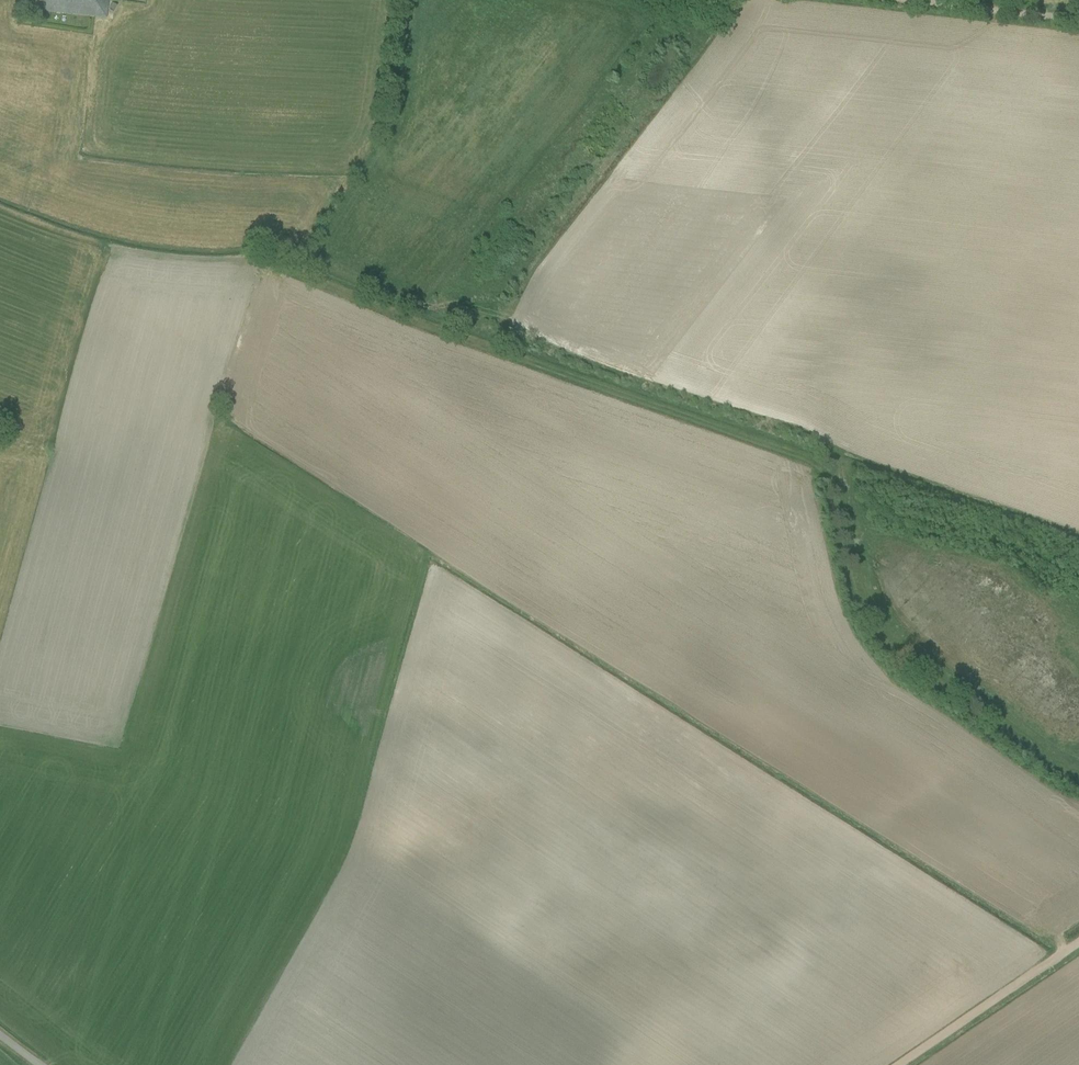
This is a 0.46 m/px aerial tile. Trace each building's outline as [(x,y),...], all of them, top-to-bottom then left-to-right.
[(35,10),(45,12),(94,18),(105,19),(107,1),(107,0),(36,0),(35,10)]
